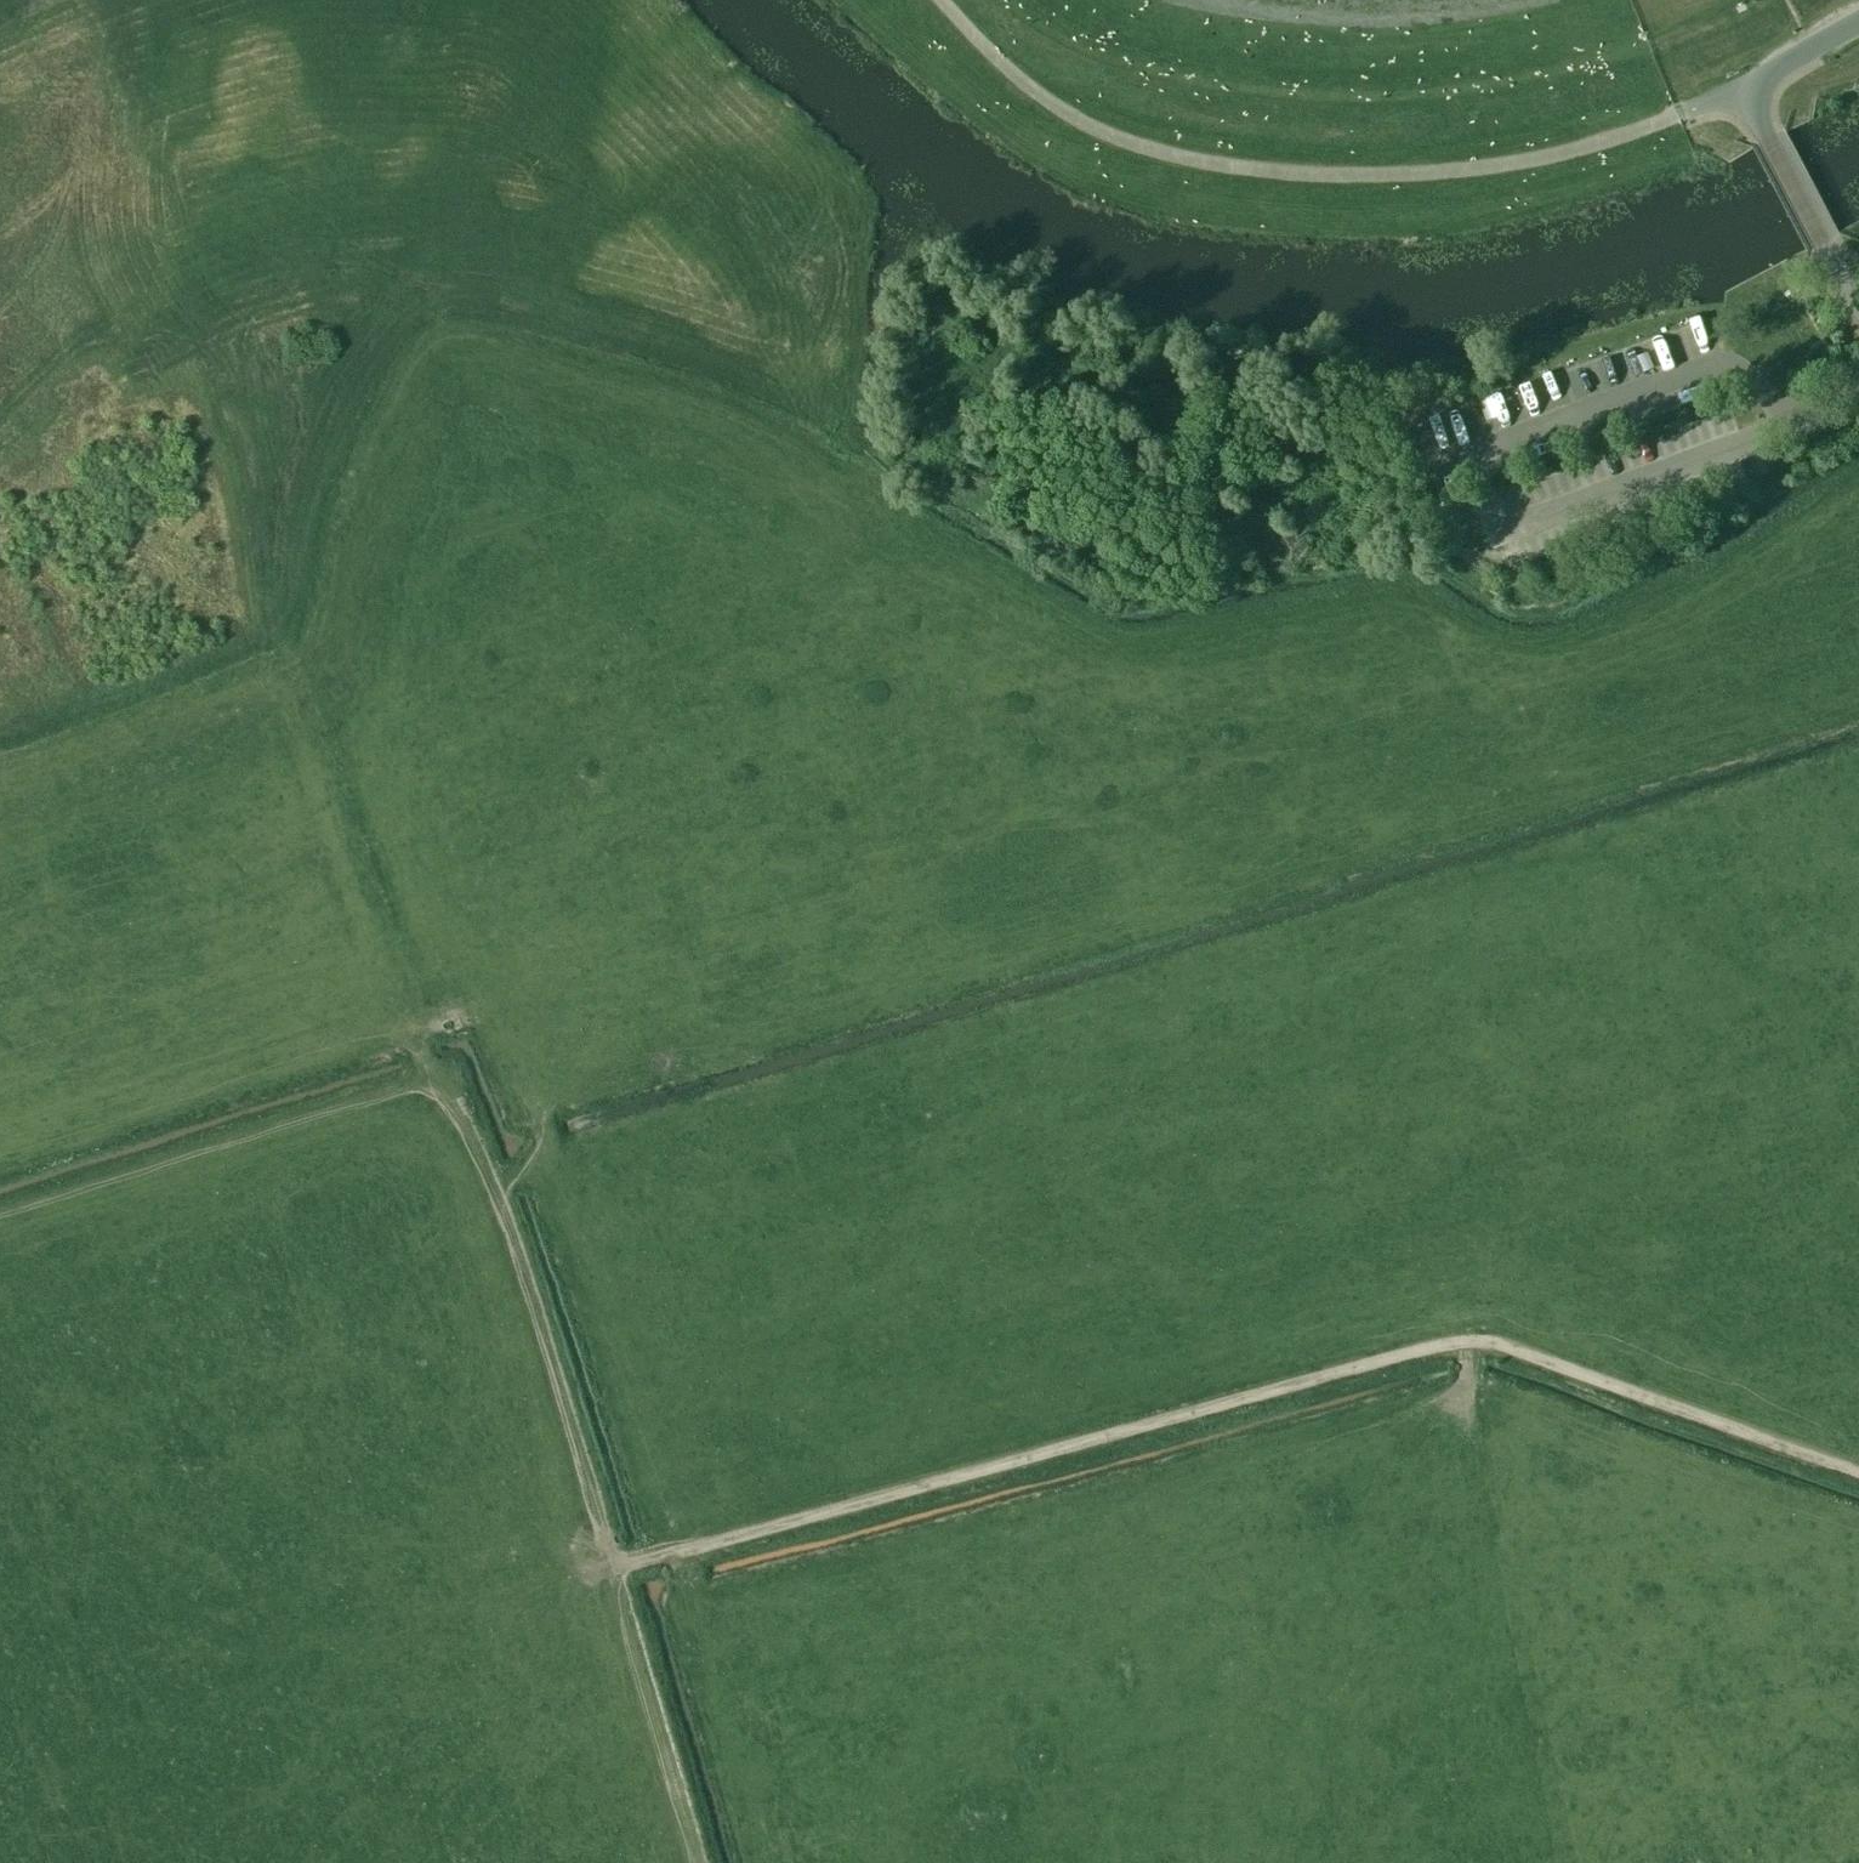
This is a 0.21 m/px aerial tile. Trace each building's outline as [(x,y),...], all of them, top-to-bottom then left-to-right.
[(1662,366),(1673,363),(1666,341),(1656,344),(1662,366)] [(1698,385),(1673,392),(1677,404),(1701,397),(1698,385)]
